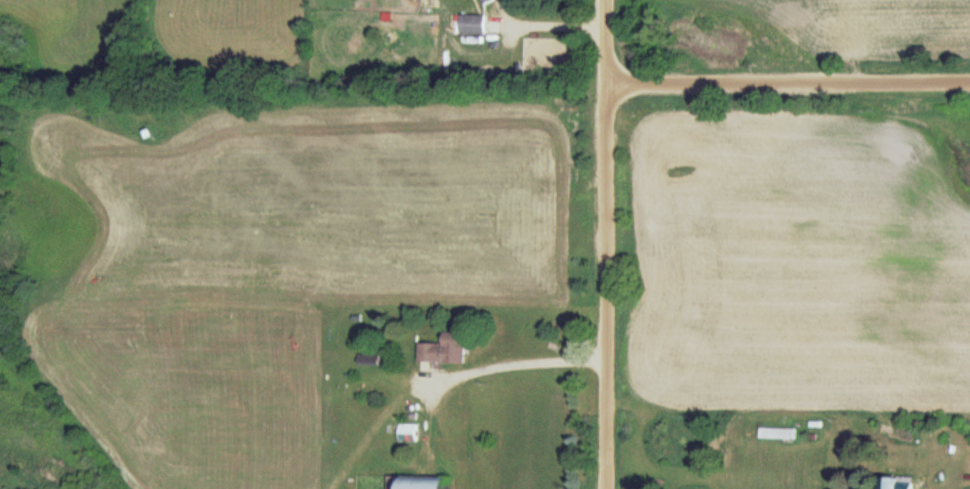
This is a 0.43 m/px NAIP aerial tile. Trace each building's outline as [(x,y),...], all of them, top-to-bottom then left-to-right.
[(460,35),(484,35),(484,16),(460,16),(460,35)] [(443,344),(418,344),(418,362),(464,363),(465,333),(443,333),(443,344)] [(416,425),(400,425),(400,434),(416,434),(416,425)] [(797,440),(797,428),(760,428),(760,440),(797,440)] [(444,477),(398,476),(397,488),(444,488),(444,477)] [(877,488),(912,488),(912,478),(877,478),(877,488)]
